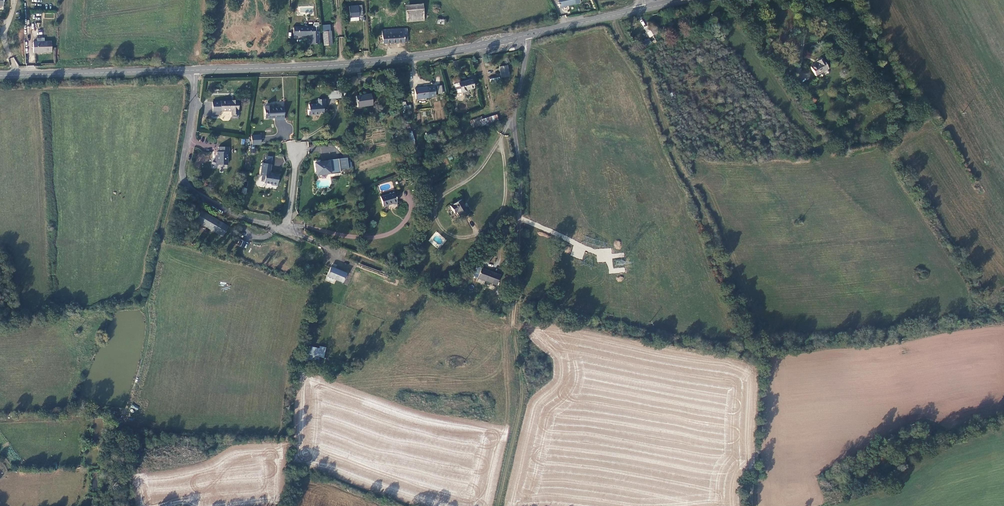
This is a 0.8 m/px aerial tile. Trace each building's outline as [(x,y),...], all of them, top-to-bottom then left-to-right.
[(407,21),(424,20),(423,3),(405,5),(407,21)] [(349,6),(350,11),(350,17),(362,16),(362,5),(349,6)] [(310,44),(320,44),(319,31),(318,23),(314,23),(313,24),(313,26),(294,26),(294,35),(310,35),(310,44)] [(649,36),(652,35),(647,25),(644,27),(649,36)] [(407,28),(382,29),(383,43),(408,41),(407,28)] [(331,30),(323,31),(324,45),(332,45),(331,30)] [(40,41),(33,41),(34,52),(51,52),(51,41),(45,41),(45,38),(39,38),(40,41)] [(648,38),(643,43),(646,47),(652,42),(648,38)] [(810,67),(816,75),(828,68),(822,58),(817,61),(818,62),(810,67)] [(472,80),(459,83),(461,92),(466,91),(466,90),(474,88),(472,80)] [(427,87),(415,89),(416,99),(429,98),(429,96),(427,87)] [(357,97),(358,107),(373,105),(371,95),(357,97)] [(320,113),(325,113),(325,106),(327,106),(327,99),(319,100),(319,104),(310,105),(310,110),(309,110),(310,115),(320,115),(320,113)] [(232,110),(232,115),(238,114),(238,102),(233,102),(233,100),(221,100),(222,101),(213,101),(213,113),(221,113),(221,110),(232,110)] [(412,105),(403,105),(403,120),(411,120),(412,105)] [(285,119),(284,107),(272,107),(272,106),(265,106),(266,117),(275,117),(275,119),(285,119)] [(497,114),(480,120),(482,125),(491,122),(492,124),(495,123),(495,120),(499,119),(497,114)] [(415,145),(410,124),(405,125),(411,146),(415,145)] [(261,135),(251,135),(251,139),(247,139),(248,146),(262,144),(261,135)] [(215,164),(227,164),(227,152),(229,152),(229,146),(219,146),(219,152),(217,152),(217,157),(215,157),(215,164)] [(347,158),(314,163),(316,176),(341,173),(340,169),(349,168),(347,158)] [(272,165),(263,163),(260,175),(263,176),(261,182),(264,182),(264,184),(277,186),(279,174),(271,172),(272,165)] [(383,207),(397,203),(394,193),(381,197),(383,207)] [(458,212),(461,218),(470,212),(461,200),(451,206),(455,213),(458,212)] [(217,231),(223,234),(228,226),(222,222),(222,223),(217,220),(217,219),(211,216),(211,217),(206,214),(206,213),(201,210),(196,219),(202,222),(201,223),(206,226),(207,225),(212,228),(212,229),(216,232),(217,231)] [(237,245),(244,248),(246,242),(239,239),(237,245)] [(346,273),(331,267),(327,276),(342,282),(346,273)] [(500,275),(481,268),(477,278),(496,285),(500,275)] [(320,357),(324,358),(326,348),(310,345),(307,361),(318,363),(320,357)]
